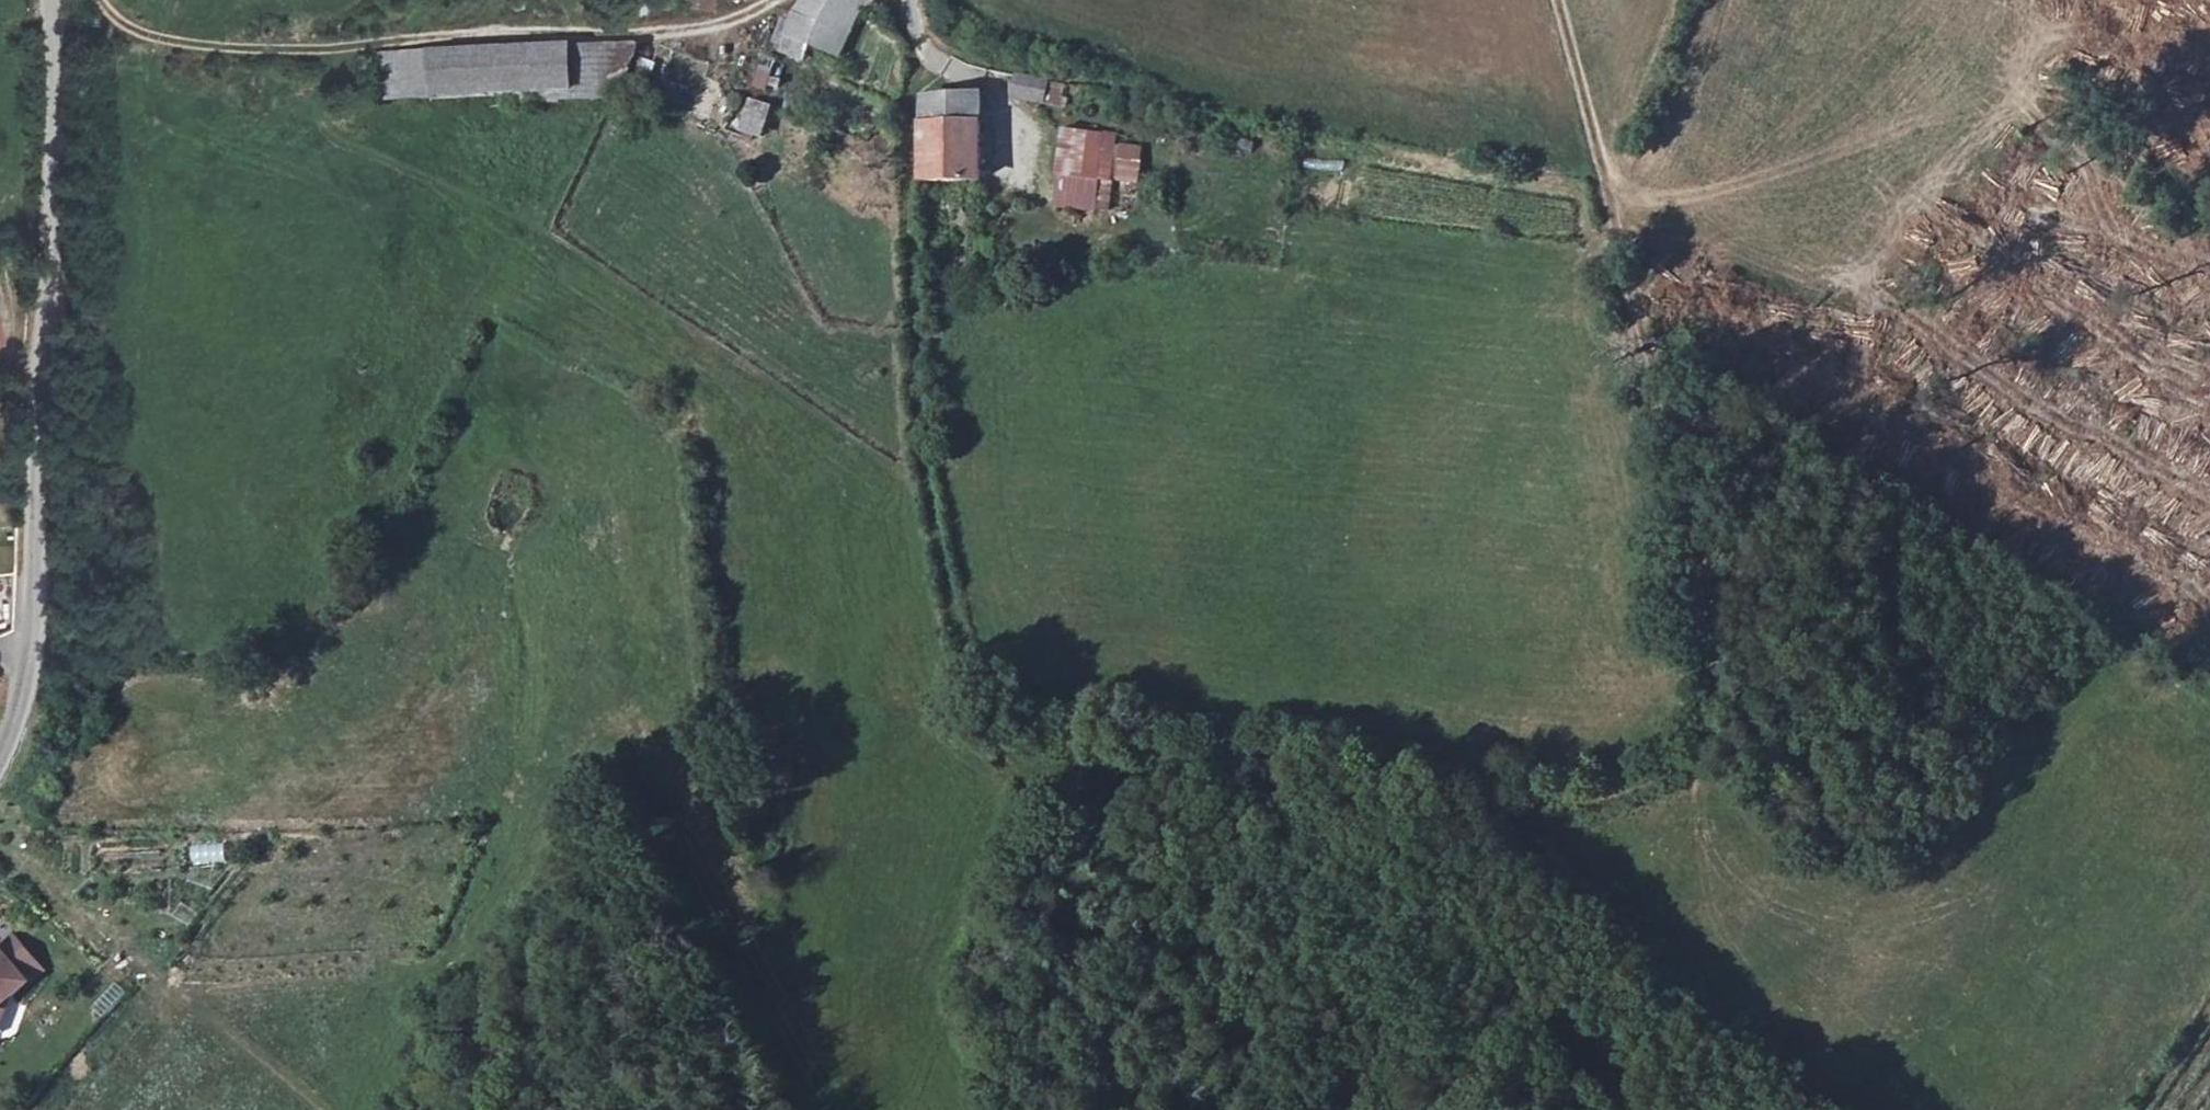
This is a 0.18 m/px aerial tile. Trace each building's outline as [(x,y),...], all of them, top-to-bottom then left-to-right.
[(716,13),(716,0),(684,0),(684,13),(716,13)] [(816,80),(832,37),(815,32),(810,46),(774,36),(759,78),(776,84),(781,67),(816,80)] [(632,38),(375,56),(386,101),(626,100),(632,38)] [(1068,83),(1016,73),(1009,100),(1062,106),(1068,83)] [(958,106),(907,109),(912,193),(967,191),(965,135),(947,135),(947,119),(959,119),(958,106)] [(1141,139),(1063,128),(1051,208),(1110,215),(1110,200),(1139,199),(1141,139)] [(24,936),(0,952),(0,1027),(6,1014),(0,1007),(49,970),(24,936)]
